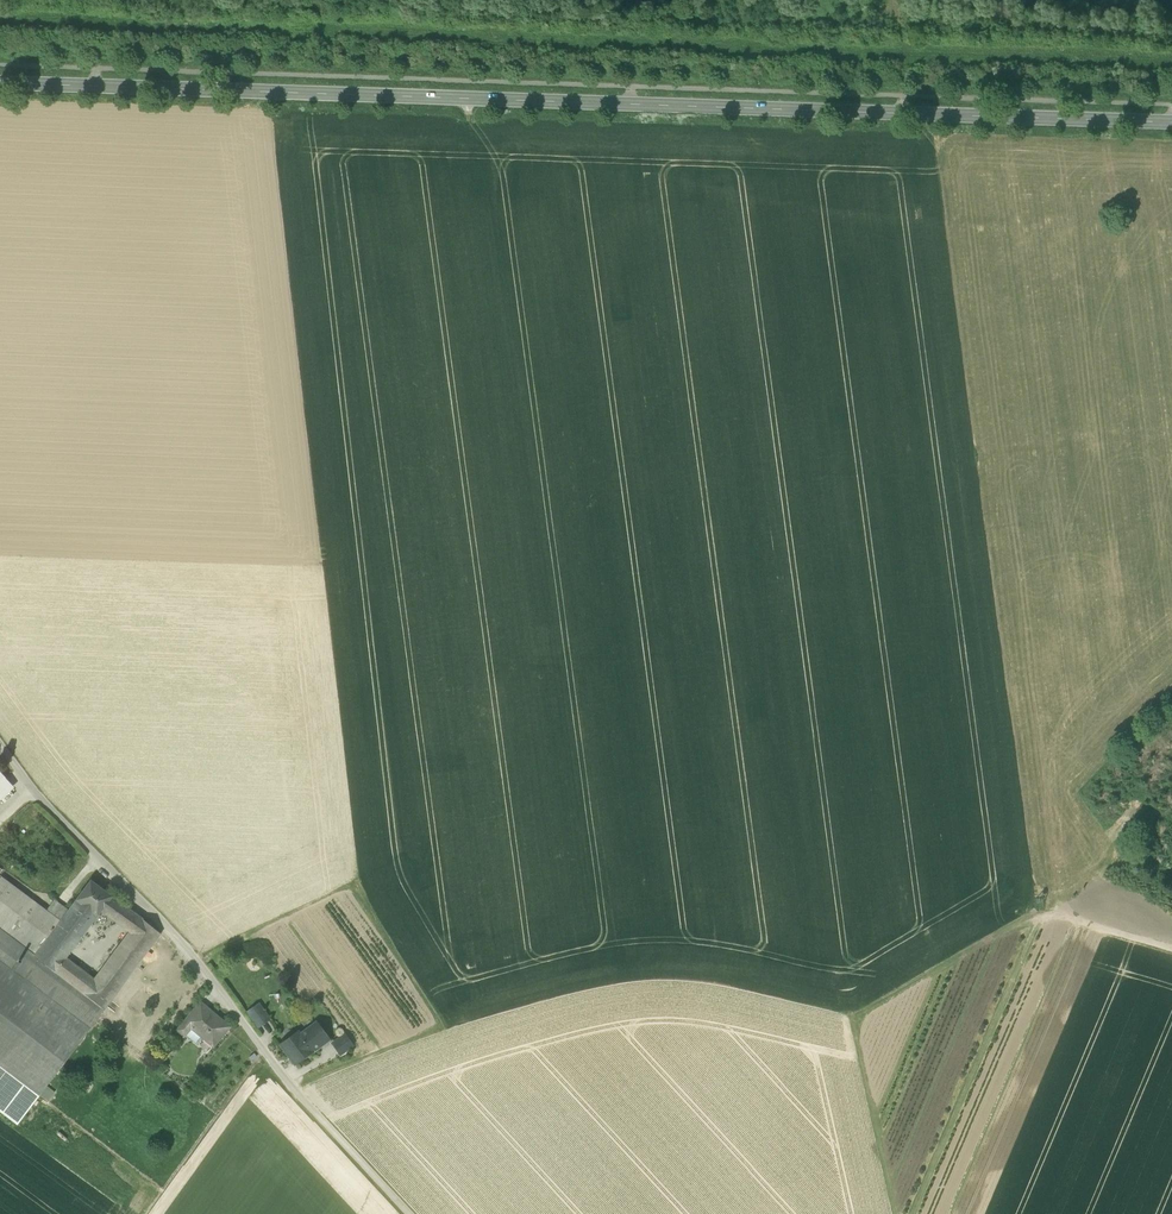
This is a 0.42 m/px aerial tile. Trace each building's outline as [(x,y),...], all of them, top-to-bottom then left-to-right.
[(6,778),(0,783),(0,801),(15,787),(6,778)] [(36,954),(60,921),(47,910),(1,877),(0,878),(0,927),(36,954)] [(76,900),(97,916),(101,911),(112,897),(112,896),(91,880),(76,900)] [(101,911),(130,932),(140,918),(112,897),(101,911)] [(68,910),(60,921),(36,954),(34,956),(55,972),(66,958),(97,916),(76,900),(68,910)] [(47,910),(60,921),(68,910),(54,900),(47,910)] [(130,932),(94,979),(83,994),(104,1010),(161,934),(141,917),(140,918),(130,932)] [(97,1018),(97,1019),(27,965),(34,956),(36,954),(0,927),(0,961),(90,1029),(97,1019),(97,1018)] [(97,1018),(104,1010),(83,994),(55,972),(34,956),(27,965),(97,1019),(97,1018)] [(94,979),(66,958),(55,972),(83,994),(94,979)] [(90,1029),(0,961),(0,1066),(39,1095),(90,1029)] [(200,1003),(190,1015),(196,1021),(207,1008),(200,1003)] [(248,1012),(258,1027),(269,1019),(259,1004),(248,1012)] [(191,1028),(213,1046),(230,1027),(207,1008),(196,1021),(190,1027),(191,1028)] [(177,1030),(184,1036),(191,1028),(190,1027),(196,1021),(190,1015),(177,1030)] [(316,1023),(300,1035),(312,1051),(328,1039),(316,1023)] [(295,1064),(312,1051),(300,1035),(298,1032),(280,1045),(295,1064)] [(332,1043),(341,1054),(352,1046),(344,1034),(332,1043)] [(0,1066),(0,1110),(18,1124),(39,1095),(0,1066)] [(46,1139),(43,1144),(56,1155),(60,1150),(46,1139)]
